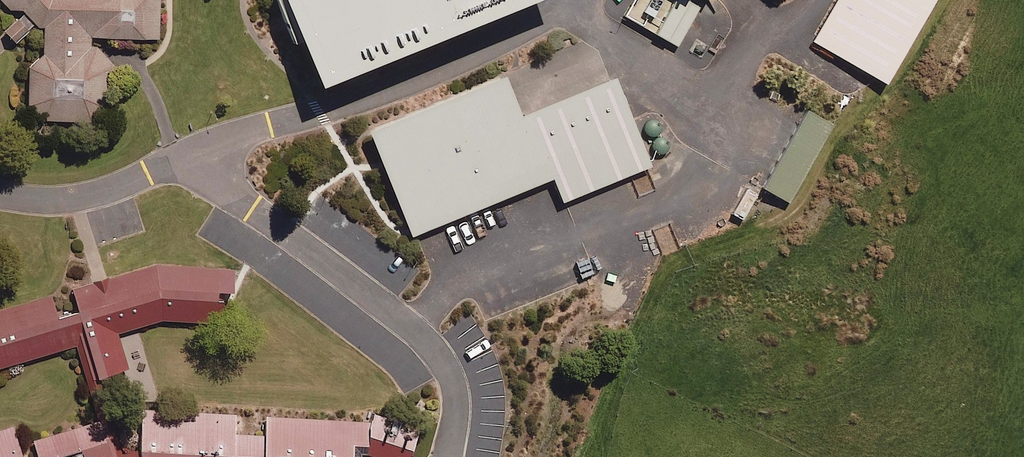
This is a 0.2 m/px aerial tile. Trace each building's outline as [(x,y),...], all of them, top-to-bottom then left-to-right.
[(45,86),(120,88),(122,19),(169,20),(170,0),(47,0),(45,86)] [(314,65),(480,0),(289,0),(314,65)] [(683,0),(634,0),(624,16),(677,48),(699,10),(683,0)] [(831,18),(905,60),(939,0),(841,0),(831,18)] [(520,52),(375,108),(417,214),(566,156),(576,181),(662,147),(627,57),(536,93),(520,52)] [(853,103),(823,86),(779,163),(810,180),(853,103)] [(744,222),(758,195),(745,188),(732,215),(744,222)] [(0,289),(0,351),(1,353),(72,332),(83,368),(143,350),(132,315),(172,303),(239,310),(245,250),(162,242),(0,289)] [(154,389),(150,456),(359,456),(363,402),(154,389)] [(110,397),(42,418),(35,395),(0,406),(0,456),(129,456),(110,397)]
